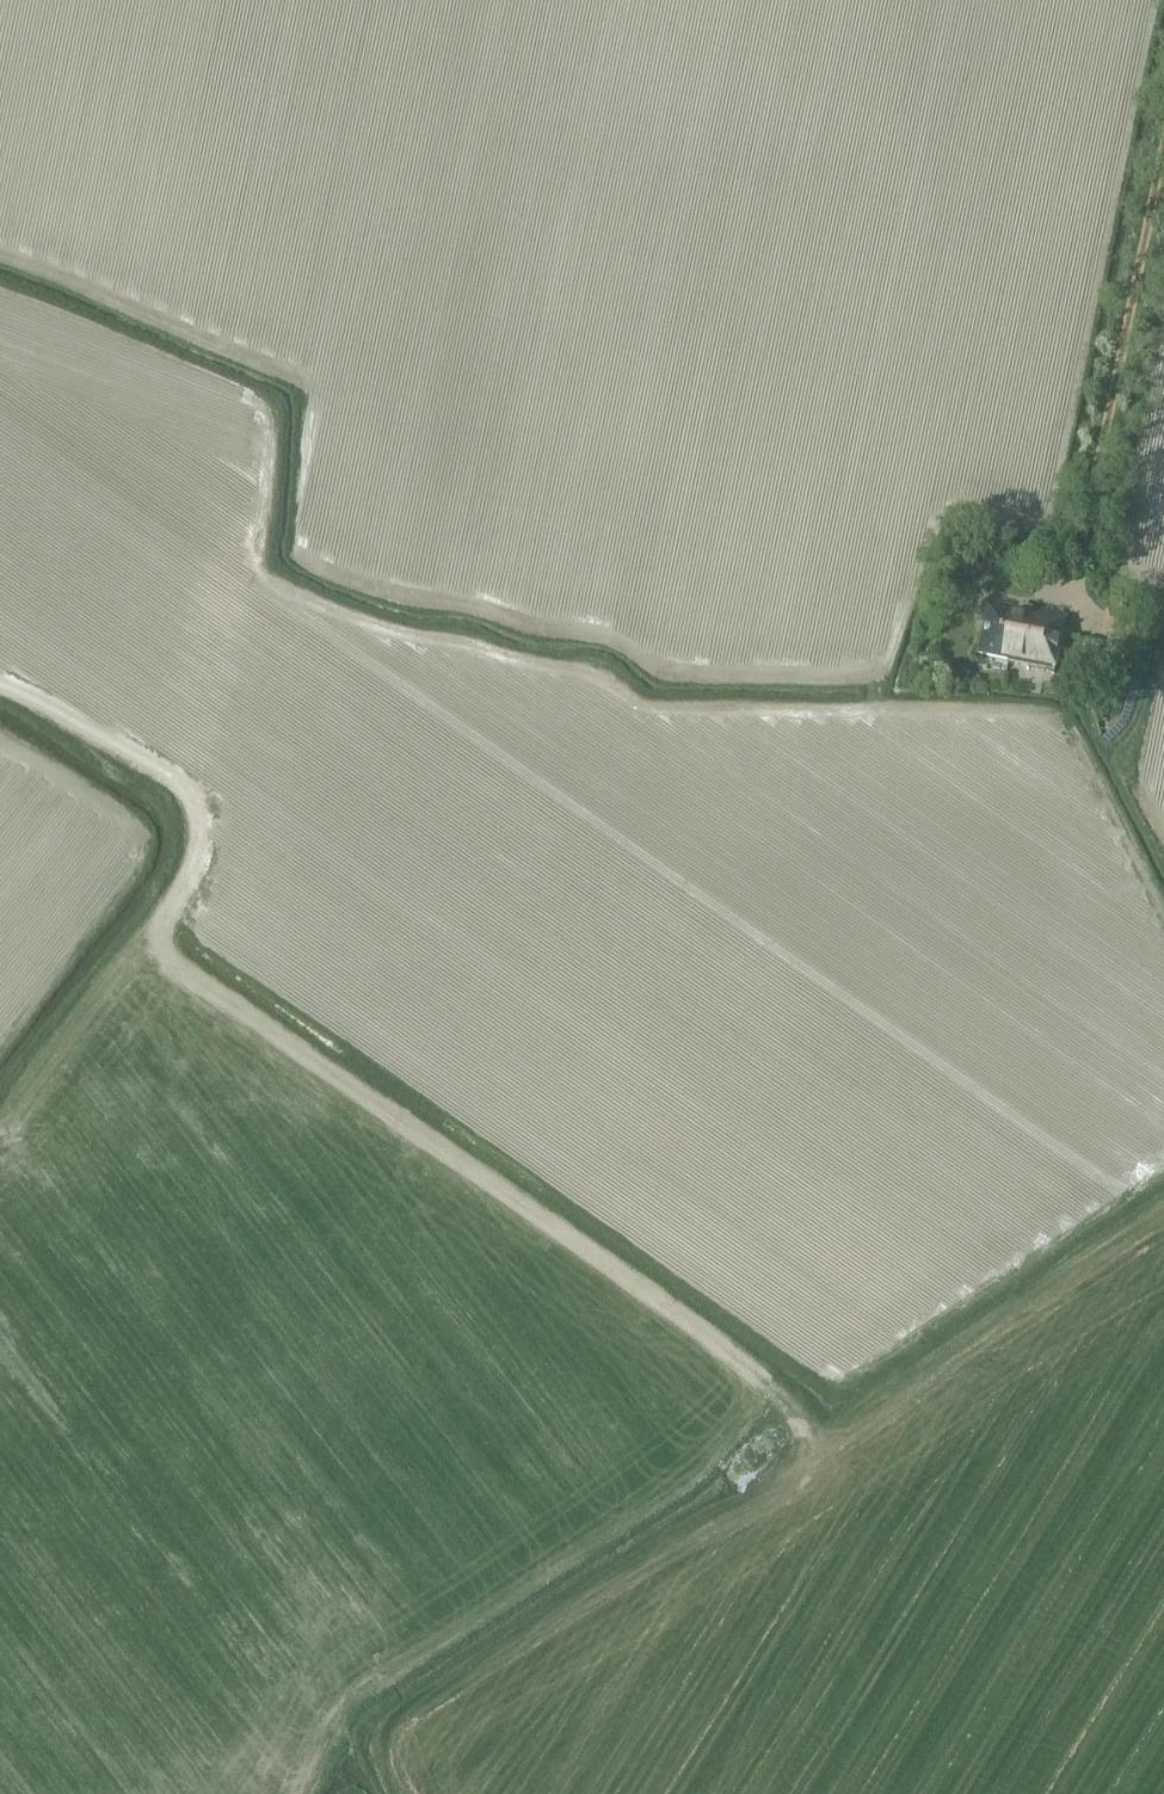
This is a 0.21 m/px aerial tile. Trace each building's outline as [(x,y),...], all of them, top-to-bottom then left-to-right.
[(1053,675),(1065,617),(988,602),(976,654),(1006,661),(1005,665),(1053,675)]
